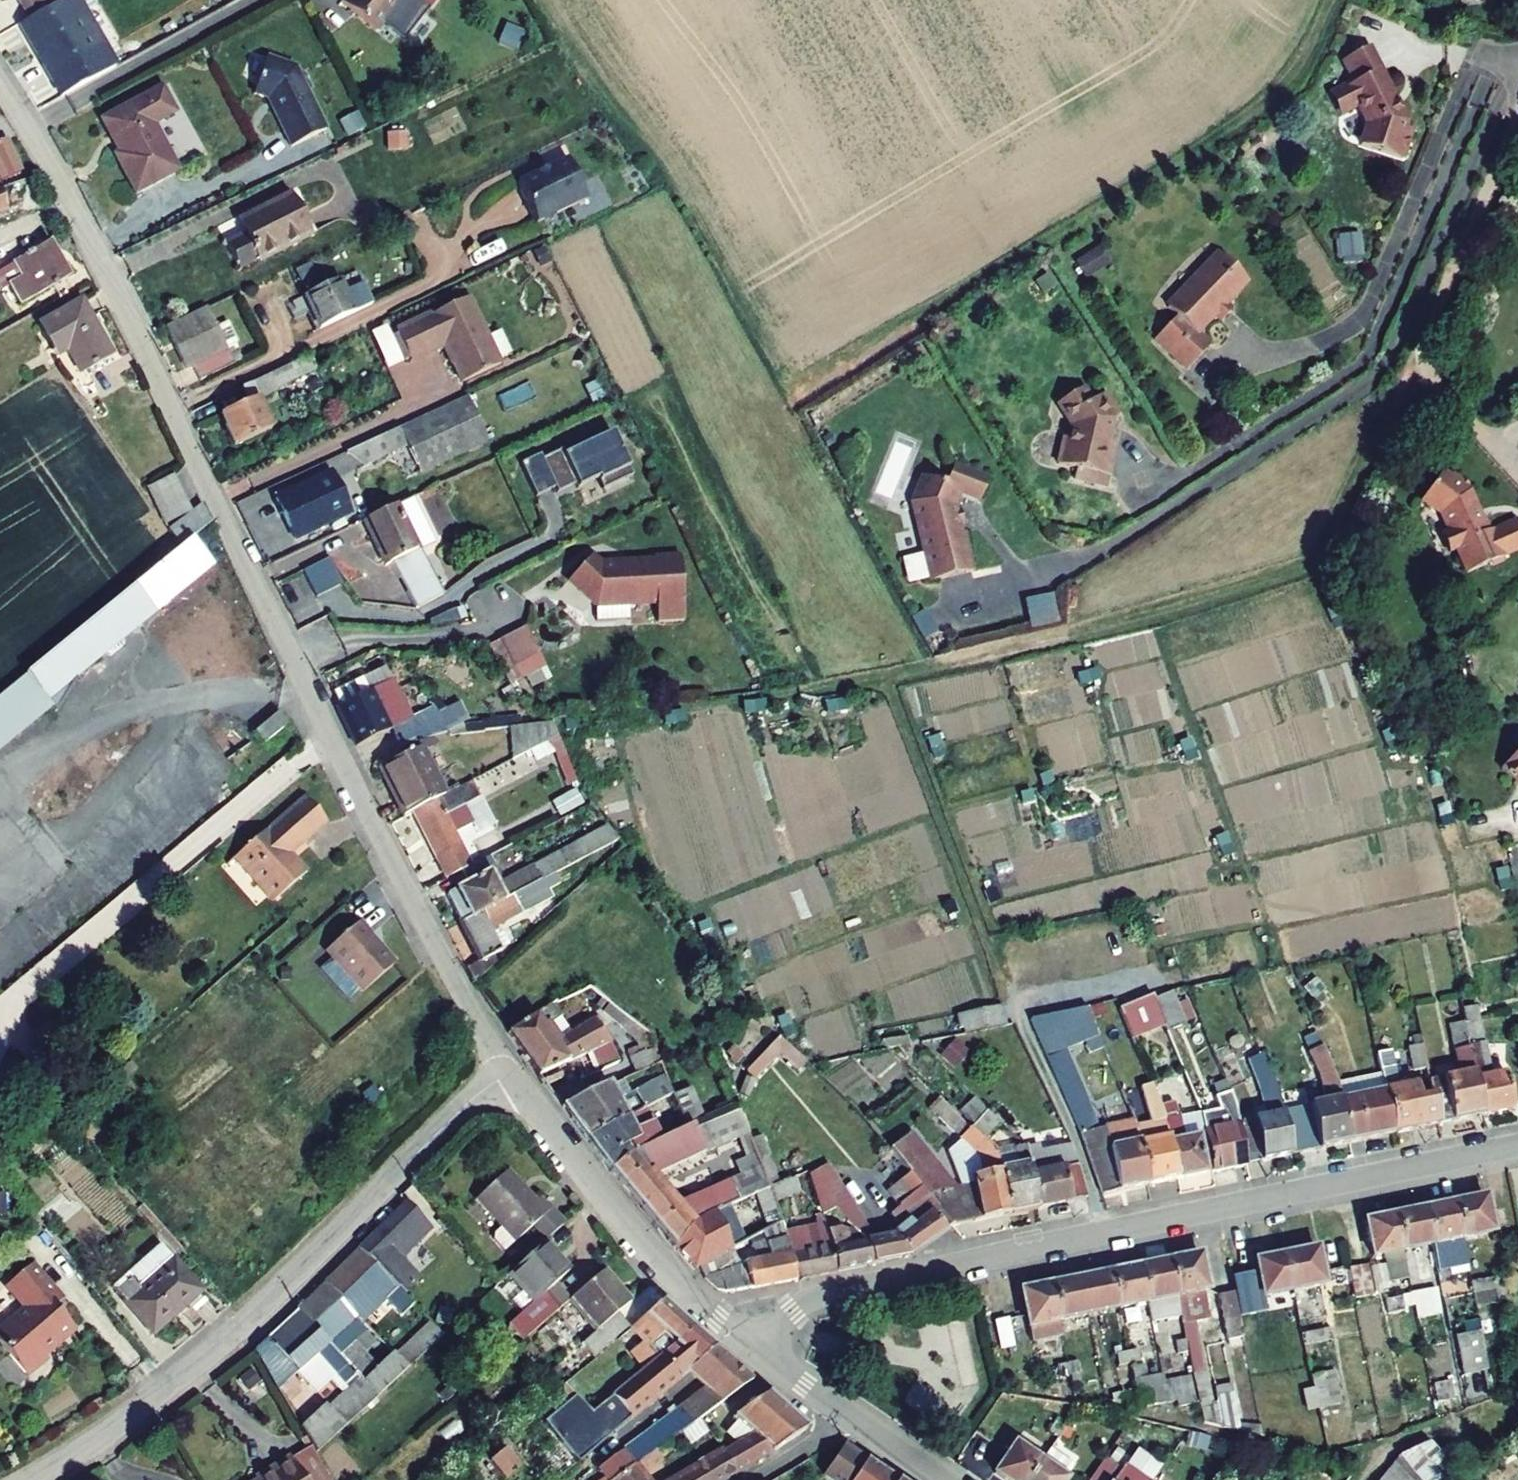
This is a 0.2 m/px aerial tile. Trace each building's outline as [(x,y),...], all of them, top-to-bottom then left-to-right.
[(29,19),(61,1),(60,0),(17,0),(29,19)] [(341,2),(375,30),(400,0),(343,0),(341,2)] [(51,79),(87,58),(65,20),(29,41),(51,79)] [(1357,108),(1365,125),(1358,146),(1400,160),(1410,130),(1403,126),(1404,121),(1367,47),(1340,61),(1350,82),(1352,84),(1346,87),(1357,108)] [(267,58),(253,95),(270,100),(274,107),(272,107),(291,148),(326,130),(296,68),(267,58)] [(1352,84),(1350,82),(1327,94),(1338,117),(1357,108),(1346,87),(1352,84)] [(175,112),(162,87),(101,119),(119,152),(114,155),(117,159),(160,136),(153,124),(175,112)] [(178,171),(160,136),(117,159),(135,194),(178,171)] [(20,171),(6,140),(0,143),(0,180),(20,171)] [(536,222),(586,199),(566,158),(516,182),(536,222)] [(292,196),(238,223),(243,234),(257,261),(311,234),(292,196)] [(257,261),(243,234),(226,243),(239,270),(257,261)] [(1358,239),(1338,240),(1339,259),(1359,258),(1358,239)] [(20,304),(67,277),(48,243),(0,270),(20,304)] [(1106,262),(1096,247),(1073,262),(1083,276),(1106,262)] [(531,259),(545,265),(549,257),(535,250),(531,259)] [(1221,303),(1244,280),(1217,253),(1165,307),(1174,315),(1153,337),(1185,368),(1206,346),(1193,332),(1212,313),(1219,320),(1228,310),(1221,303)] [(1052,284),(1045,272),(1033,280),(1040,292),(1052,284)] [(319,329),(353,313),(338,280),(304,296),(319,329)] [(500,364),(468,297),(396,331),(397,334),(393,336),(405,360),(409,358),(410,361),(444,345),(462,382),(500,364)] [(66,350),(79,373),(112,355),(81,300),(38,324),(52,348),(62,342),(66,350)] [(188,316),(166,327),(186,368),(192,365),(199,380),(233,364),(229,356),(206,309),(189,317),(188,316)] [(372,329),(382,366),(398,362),(388,324),(372,329)] [(66,350),(62,342),(52,348),(56,356),(66,350)] [(238,352),(229,356),(233,364),(242,360),(238,352)] [(276,387),(316,369),(310,356),(241,388),(247,402),(220,415),(234,446),(270,430),(256,400),(277,390),(276,387)] [(1104,441),(1110,418),(1116,414),(1102,392),(1088,401),(1080,387),(1056,402),(1070,424),(1067,437),(1061,436),(1055,463),(1074,468),(1071,478),(1092,483),(1095,472),(1104,474),(1112,443),(1104,441)] [(467,397),(345,452),(354,470),(406,446),(419,473),(487,443),(467,397)] [(896,443),(876,492),(891,498),(911,450),(896,443)] [(518,464),(534,497),(553,488),(555,493),(568,487),(575,502),(605,488),(584,445),(561,456),(559,451),(540,460),(538,455),(518,464)] [(953,506),(952,504),(958,490),(980,499),(989,478),(953,464),(945,484),(925,475),(914,501),(926,555),(932,579),(973,571),(964,530),(958,532),(957,526),(964,525),(960,505),(953,506)] [(330,473),(275,499),(294,539),(349,514),(330,473)] [(1457,550),(1467,573),(1507,556),(1494,528),(1487,531),(1483,521),(1480,522),(1476,524),(1472,514),(1476,512),(1467,493),(1464,491),(1468,485),(1452,473),(1448,479),(1441,473),(1421,500),(1441,514),(1448,531),(1446,532),(1443,539),(1447,549),(1455,551),(1457,550)] [(172,477),(148,488),(154,500),(178,488),(172,477)] [(183,500),(178,488),(154,500),(159,511),(183,500)] [(433,542),(412,498),(363,521),(384,566),(390,563),(418,550),(433,542)] [(189,511),(183,500),(159,511),(164,523),(189,511)] [(201,504),(167,530),(179,547),(189,539),(211,522),(201,504)] [(1480,522),(1476,512),(1472,514),(1476,524),(1480,522)] [(1507,556),(1517,551),(1517,522),(1516,518),(1494,528),(1507,556)] [(189,539),(179,547),(25,675),(52,708),(55,713),(77,678),(85,670),(84,669),(104,653),(110,655),(122,645),(121,639),(211,565),(189,539)] [(418,550),(390,563),(415,609),(443,593),(418,550)] [(616,604),(616,607),(657,605),(658,623),(684,621),(680,555),(653,557),(654,561),(624,562),(624,566),(604,568),(592,556),(568,579),(578,590),(577,591),(593,607),(594,605),(595,605),(616,604)] [(910,584),(932,579),(926,555),(905,559),(910,584)] [(595,605),(594,605),(595,624),(616,623),(616,607),(616,604),(595,605)] [(923,606),(907,615),(916,630),(931,622),(923,606)] [(1340,616),(1336,609),(1327,613),(1330,620),(1340,616)] [(1342,621),(1333,625),(1336,632),(1345,628),(1342,621)] [(523,625),(487,646),(510,685),(522,678),(514,665),(539,650),(523,625)] [(1094,675),(1101,673),(1099,663),(1091,665),(1094,675)] [(1079,669),(1082,678),(1089,676),(1086,667),(1079,669)] [(52,708),(25,675),(0,695),(0,750),(52,708)] [(1365,675),(1358,678),(1362,687),(1369,684),(1365,675)] [(364,676),(332,692),(339,706),(337,707),(356,746),(390,730),(398,748),(446,732),(431,708),(411,718),(403,700),(393,705),(383,684),(370,690),(364,676)] [(765,707),(764,697),(757,698),(758,708),(765,707)] [(751,699),(743,700),(745,710),(752,709),(751,699)] [(848,710),(847,700),(839,701),(841,711),(848,710)] [(834,701),(826,702),(828,712),(835,711),(834,701)] [(686,718),(684,708),(677,709),(678,720),(686,718)] [(671,710),(664,711),(665,721),(673,720),(671,710)] [(287,724),(278,713),(255,732),(264,743),(287,724)] [(208,733),(227,756),(246,741),(227,718),(208,733)] [(594,725),(593,718),(583,719),(584,727),(594,725)] [(576,727),(575,720),(565,722),(566,729),(576,727)] [(558,735),(552,723),(508,728),(511,760),(530,750),(547,741),(558,735)] [(944,741),(941,734),(932,738),(935,745),(944,741)] [(578,782),(572,770),(558,735),(547,741),(552,750),(570,786),(578,782)] [(1397,742),(1394,735),(1384,739),(1387,746),(1397,742)] [(1190,745),(1188,738),(1178,742),(1181,749),(1190,745)] [(432,747),(428,739),(417,743),(420,748),(421,752),(432,747)] [(552,750),(547,741),(530,750),(535,759),(552,750)] [(939,757),(949,753),(946,747),(937,750),(939,757)] [(1399,747),(1390,751),(1393,758),(1402,754),(1399,747)] [(412,811),(444,795),(421,752),(420,748),(379,768),(404,815),(412,811)] [(1501,767),(1517,783),(1517,748),(1501,767)] [(1192,750),(1183,754),(1186,761),(1195,757),(1192,750)] [(1051,780),(1048,773),(1039,777),(1042,784),(1051,780)] [(412,811),(447,879),(461,871),(470,867),(453,833),(472,823),(463,806),(479,798),(470,782),(444,795),(412,811)] [(1046,796),(1056,792),(1053,786),(1044,789),(1046,796)] [(577,791),(559,800),(566,813),(584,804),(577,791)] [(1024,804),(1033,800),(1030,793),(1021,797),(1024,804)] [(273,901),(305,873),(293,859),(290,862),(286,857),(304,842),(303,840),(325,821),(305,798),(284,816),(283,814),(239,853),(251,867),(246,871),(273,901)] [(1446,804),(1436,807),(1438,814),(1448,811),(1446,804)] [(1452,823),(1450,816),(1440,819),(1442,826),(1452,823)] [(607,827),(534,866),(541,880),(576,861),(603,848),(617,840),(607,827)] [(1228,840),(1225,834),(1216,837),(1219,844),(1228,840)] [(622,846),(617,840),(603,848),(609,858),(622,846)] [(1230,846),(1220,849),(1223,856),(1233,853),(1230,846)] [(586,880),(609,858),(603,848),(576,861),(581,872),(586,880)] [(246,871),(251,867),(239,853),(234,858),(246,871)] [(446,895),(460,922),(504,899),(497,885),(489,871),(494,868),(489,857),(470,867),(461,871),(468,884),(446,895)] [(467,968),(474,982),(495,963),(491,956),(500,951),(490,931),(522,914),(520,910),(533,903),(542,919),(565,899),(557,885),(581,872),(576,861),(541,880),(504,899),(460,922),(480,962),(467,968)] [(541,880),(534,866),(497,885),(504,899),(541,880)] [(1507,875),(1505,867),(1496,870),(1498,877),(1507,875)] [(1509,880),(1499,883),(1501,890),(1511,887),(1509,880)] [(359,921),(327,948),(364,990),(395,963),(381,947),(375,946),(367,938),(371,934),(359,921)] [(710,929),(707,922),(698,925),(700,932),(710,929)] [(704,945),(714,941),(712,934),(702,937),(704,945)] [(742,970),(740,963),(730,966),(733,974),(742,970)] [(283,977),(292,976),(291,965),(282,965),(283,977)] [(737,986),(747,983),(744,975),(735,979),(737,986)] [(1170,992),(1152,999),(1164,1027),(1167,1034),(1185,1027),(1170,992)] [(1152,999),(1150,995),(1119,1009),(1132,1041),(1164,1027),(1152,999)] [(595,1005),(600,1009),(606,1001),(601,998),(595,1005)] [(534,1016),(508,1033),(538,1075),(567,1061),(553,1042),(560,1038),(550,1025),(560,1018),(550,1004),(533,1015),(534,1016)] [(630,1033),(640,1029),(609,1004),(603,1011),(630,1033)] [(964,1033),(1005,1025),(1001,1005),(957,1014),(960,1028),(963,1027),(964,1033)] [(1474,1006),(1461,1009),(1464,1022),(1468,1043),(1481,1041),(1474,1006)] [(1083,1142),(1101,1194),(1148,1184),(1135,1127),(1134,1123),(1131,1115),(1125,1117),(1113,1120),(1117,1137),(1107,1139),(1102,1123),(1101,1123),(1097,1124),(1089,1105),(1065,1050),(1083,1042),(1098,1036),(1086,1008),(1030,1020),(1083,1142)] [(593,1018),(597,1025),(602,1022),(598,1015),(593,1018)] [(788,1022),(786,1015),(776,1018),(779,1025),(788,1022)] [(560,1038),(570,1032),(560,1018),(550,1025),(560,1038)] [(618,1062),(609,1043),(597,1025),(593,1018),(570,1032),(560,1038),(553,1042),(567,1061),(590,1051),(600,1070),(618,1062)] [(1468,1043),(1464,1022),(1449,1025),(1459,1074),(1429,1080),(1432,1094),(1438,1123),(1482,1114),(1468,1043)] [(783,1038),(793,1034),(790,1027),(781,1030),(783,1038)] [(630,1060),(636,1073),(659,1063),(648,1035),(640,1029),(630,1033),(642,1043),(642,1044),(646,1053),(630,1060)] [(1310,1051),(1321,1046),(1316,1034),(1304,1039),(1310,1051)] [(1412,1071),(1426,1068),(1420,1035),(1411,1037),(1413,1046),(1407,1047),(1412,1071)] [(1088,1054),(1103,1047),(1098,1036),(1083,1042),(1088,1054)] [(897,1047),(907,1045),(906,1037),(881,1041),(887,1050),(897,1047)] [(796,1069),(803,1063),(778,1040),(746,1074),(755,1081),(778,1055),(796,1069)] [(1468,1043),(1482,1114),(1512,1108),(1505,1074),(1490,1077),(1483,1042),(1482,1042),(1481,1041),(1468,1043)] [(627,1051),(630,1060),(646,1053),(642,1044),(627,1051)] [(909,1052),(907,1045),(897,1047),(903,1056),(909,1052)] [(1336,1081),(1321,1046),(1310,1051),(1308,1052),(1318,1074),(1326,1102),(1281,1111),(1290,1154),(1348,1142),(1336,1083),(1336,1081)] [(1380,1074),(1393,1133),(1438,1123),(1432,1094),(1418,1097),(1415,1082),(1398,1086),(1391,1051),(1376,1054),(1380,1074)] [(1264,1108),(1236,1114),(1246,1163),(1290,1154),(1281,1111),(1277,1094),(1261,1055),(1248,1059),(1260,1090),(1264,1108)] [(633,1089),(643,1107),(671,1092),(661,1074),(633,1089)] [(1393,1133),(1380,1074),(1341,1082),(1353,1141),(1393,1133)] [(617,1100),(629,1094),(622,1080),(610,1086),(617,1100)] [(1348,1142),(1353,1141),(1341,1082),(1336,1083),(1348,1142)] [(586,1138),(642,1108),(633,1092),(629,1094),(617,1100),(610,1086),(608,1083),(562,1106),(586,1138)] [(1177,1178),(1164,1119),(1160,1106),(1151,1084),(1140,1088),(1150,1123),(1135,1127),(1148,1184),(1177,1178)] [(690,1088),(672,1095),(686,1127),(691,1125),(703,1153),(737,1139),(745,1157),(755,1153),(750,1141),(735,1105),(703,1119),(690,1088)] [(1246,1163),(1236,1114),(1234,1106),(1229,1093),(1216,1097),(1221,1111),(1200,1116),(1204,1134),(1211,1171),(1246,1163)] [(1117,1097),(1125,1117),(1131,1115),(1122,1094),(1117,1097)] [(973,1097),(958,1111),(972,1125),(986,1110),(973,1097)] [(955,1188),(911,1133),(888,1151),(907,1174),(951,1226),(1009,1214),(997,1156),(938,1099),(928,1112),(959,1142),(978,1162),(982,1178),(972,1179),(973,1186),(955,1188)] [(1101,1123),(1095,1102),(1089,1105),(1097,1124),(1101,1123)] [(1177,1178),(1205,1172),(1198,1136),(1183,1138),(1178,1117),(1178,1116),(1173,1102),(1160,1106),(1164,1119),(1177,1178)] [(630,1155),(661,1140),(644,1108),(642,1108),(586,1138),(609,1171),(630,1155)] [(1200,1116),(1199,1113),(1178,1117),(1183,1138),(1198,1136),(1204,1134),(1200,1116)] [(1113,1120),(1102,1123),(1107,1139),(1117,1137),(1113,1120)] [(650,1179),(703,1153),(691,1125),(686,1127),(687,1128),(661,1140),(630,1155),(609,1171),(673,1247),(688,1226),(689,1225),(678,1211),(656,1186),(650,1179)] [(767,1157),(759,1137),(750,1141),(755,1153),(758,1161),(767,1157)] [(1037,1144),(1024,1147),(1037,1208),(1087,1197),(1070,1144),(1039,1150),(1037,1144)] [(1037,1208),(1024,1147),(1024,1145),(1014,1148),(1015,1152),(997,1156),(1009,1214),(1037,1208)] [(705,1158),(703,1153),(650,1179),(656,1186),(675,1178),(673,1173),(705,1158)] [(758,1161),(755,1153),(745,1157),(733,1162),(738,1175),(760,1166),(758,1161)] [(872,1240),(827,1165),(808,1176),(818,1207),(821,1215),(835,1207),(853,1229),(865,1242),(873,1264),(910,1257),(951,1226),(907,1174),(886,1190),(900,1207),(890,1214),(901,1227),(894,1232),(896,1234),(893,1236),(872,1240)] [(769,1188),(760,1166),(738,1175),(728,1180),(678,1211),(689,1225),(728,1205),(754,1194),(769,1188)] [(514,1242),(533,1225),(547,1239),(564,1223),(540,1197),(536,1201),(507,1170),(475,1199),(501,1227),(514,1242)] [(443,1183),(433,1177),(425,1190),(435,1196),(443,1183)] [(799,1195),(793,1177),(769,1188),(774,1204),(799,1195)] [(774,1204),(769,1188),(754,1194),(767,1229),(780,1222),(779,1219),(774,1204)] [(1460,1237),(1491,1231),(1484,1196),(1452,1202),(1460,1237)] [(405,1202),(358,1249),(396,1289),(410,1272),(398,1260),(430,1228),(405,1202)] [(1430,1243),(1436,1271),(1466,1265),(1460,1237),(1452,1202),(1423,1208),(1430,1243)] [(731,1248),(744,1242),(728,1205),(689,1225),(688,1226),(673,1247),(694,1269),(698,1267),(731,1248)] [(821,1215),(818,1207),(779,1219),(780,1222),(786,1238),(791,1253),(796,1279),(837,1271),(832,1247),(826,1232),(821,1215)] [(1401,1249),(1430,1243),(1423,1208),(1394,1214),(1401,1249)] [(1363,1221),(1370,1256),(1381,1254),(1387,1282),(1407,1277),(1401,1249),(1394,1214),(1363,1221)] [(786,1238),(780,1222),(767,1229),(761,1232),(761,1233),(749,1240),(750,1244),(764,1239),(766,1243),(786,1238)] [(493,1239),(504,1251),(514,1242),(501,1227),(493,1234),(493,1239)] [(838,1227),(826,1232),(832,1247),(837,1271),(873,1264),(865,1242),(853,1229),(844,1230),(838,1227)] [(750,1288),(796,1279),(791,1253),(786,1238),(766,1243),(764,1239),(750,1244),(756,1261),(744,1263),(745,1266),(741,1267),(731,1248),(698,1267),(705,1278),(704,1279),(715,1290),(725,1292),(750,1288)] [(532,1302),(507,1324),(522,1341),(569,1300),(555,1283),(570,1270),(545,1242),(507,1274),(532,1302)] [(151,1333),(199,1290),(159,1245),(111,1287),(114,1290),(113,1291),(151,1333)] [(1292,1290),(1323,1284),(1315,1248),(1285,1255),(1292,1290)] [(399,1317),(412,1305),(396,1289),(358,1249),(324,1282),(358,1318),(363,1323),(384,1302),(399,1317)] [(1203,1290),(1205,1289),(1198,1254),(1168,1260),(1180,1316),(1185,1339),(1187,1351),(1192,1376),(1203,1373),(1192,1323),(1209,1319),(1203,1290)] [(1262,1297),(1292,1290),(1285,1255),(1254,1261),(1262,1297)] [(1168,1260),(1139,1266),(1146,1302),(1150,1322),(1180,1316),(1168,1260)] [(31,1264),(5,1286),(24,1309),(0,1329),(0,1347),(26,1377),(48,1359),(44,1355),(74,1330),(54,1307),(62,1300),(31,1264)] [(1354,1297),(1372,1294),(1366,1265),(1348,1268),(1354,1297)] [(1139,1266),(1109,1273),(1116,1308),(1146,1302),(1139,1266)] [(596,1331),(581,1344),(593,1358),(628,1329),(629,1328),(616,1313),(629,1302),(602,1271),(569,1300),(596,1331)] [(1087,1314),(1116,1308),(1109,1273),(1080,1279),(1087,1314)] [(1469,1283),(1478,1323),(1487,1321),(1483,1305),(1500,1301),(1499,1296),(1503,1295),(1502,1287),(1499,1287),(1497,1277),(1469,1283)] [(1058,1320),(1087,1314),(1080,1279),(1051,1285),(1058,1320)] [(394,1355),(392,1353),(377,1367),(363,1353),(354,1343),(365,1332),(355,1321),(358,1318),(324,1282),(295,1310),(377,1397),(407,1369),(394,1355)] [(1030,1342),(1061,1335),(1058,1320),(1051,1285),(1020,1291),(1030,1342)] [(1234,1292),(1239,1319),(1255,1316),(1249,1288),(1234,1292)] [(1416,1319),(1441,1314),(1436,1289),(1410,1294),(1413,1304),(1416,1319)] [(1228,1346),(1244,1342),(1239,1319),(1234,1292),(1218,1295),(1228,1346)] [(1413,1304),(1410,1294),(1402,1296),(1403,1306),(1413,1304)] [(1387,1314),(1404,1311),(1403,1306),(1402,1296),(1384,1300),(1387,1314)] [(644,1346),(660,1332),(674,1343),(693,1329),(661,1301),(629,1328),(628,1329),(641,1343),(628,1352),(642,1370),(654,1359),(644,1346)] [(312,1415),(299,1427),(315,1454),(377,1397),(295,1310),(254,1350),(278,1390),(296,1373),(315,1392),(330,1378),(343,1393),(315,1418),(312,1415)] [(1013,1346),(1008,1320),(995,1323),(1000,1349),(1013,1346)] [(429,1322),(394,1355),(407,1369),(442,1335),(429,1322)] [(642,1370),(626,1382),(590,1414),(575,1396),(544,1421),(579,1463),(687,1371),(695,1380),(705,1390),(679,1408),(691,1424),(699,1418),(721,1402),(721,1401),(750,1379),(723,1355),(693,1329),(674,1343),(654,1359),(642,1370)] [(1304,1346),(1307,1360),(1314,1359),(1325,1356),(1323,1346),(1316,1347),(1315,1344),(1327,1341),(1325,1329),(1301,1334),(1304,1346)] [(1483,1371),(1487,1370),(1479,1331),(1455,1336),(1463,1375),(1483,1371)] [(363,1353),(374,1342),(365,1332),(354,1343),(363,1353)] [(644,1346),(654,1359),(674,1343),(660,1332),(644,1346)] [(1301,1334),(1274,1339),(1277,1352),(1304,1346),(1301,1334)] [(1176,1353),(1187,1351),(1185,1339),(1173,1341),(1176,1353)] [(1128,1363),(1139,1361),(1136,1349),(1125,1351),(1128,1363)] [(1117,1366),(1128,1363),(1125,1351),(1114,1353),(1117,1366)] [(570,1352),(557,1363),(564,1371),(577,1360),(570,1352)] [(1318,1375),(1314,1359),(1307,1360),(1310,1376),(1318,1375)] [(1070,1376),(1080,1373),(1078,1361),(1067,1363),(1070,1376)] [(1058,1378),(1070,1376),(1067,1363),(1056,1365),(1058,1378)] [(1115,1366),(1118,1380),(1131,1376),(1128,1363),(1117,1366),(1115,1366)] [(1132,1380),(1147,1377),(1144,1364),(1130,1367),(1132,1380)] [(1483,1371),(1487,1389),(1491,1388),(1487,1370),(1483,1371)] [(1339,1405),(1332,1372),(1318,1375),(1310,1376),(1317,1409),(1339,1405)] [(1210,1406),(1203,1373),(1192,1376),(1199,1409),(1210,1406)] [(1161,1375),(1147,1377),(1132,1380),(1137,1408),(1167,1402),(1162,1380),(1161,1375)] [(1194,1403),(1189,1375),(1162,1380),(1167,1402),(1175,1401),(1176,1407),(1194,1403)] [(1109,1382),(1115,1403),(1137,1408),(1132,1380),(1131,1376),(1118,1380),(1109,1382)] [(1237,1424),(1231,1384),(1213,1387),(1215,1401),(1210,1403),(1211,1406),(1210,1406),(1199,1409),(1202,1422),(1239,1431),(1237,1424)] [(736,1474),(806,1429),(767,1394),(731,1417),(735,1421),(752,1435),(737,1444),(723,1453),(736,1474)] [(691,1424),(679,1433),(688,1445),(708,1431),(699,1418),(691,1424)] [(735,1421),(724,1433),(737,1444),(752,1435),(735,1421)] [(1053,1421),(1047,1431),(1056,1437),(1063,1427),(1053,1421)] [(1239,1431),(1264,1438),(1261,1426),(1237,1424),(1239,1431)] [(1063,1427),(1056,1437),(1065,1443),(1072,1434),(1063,1427)] [(1113,1445),(1122,1452),(1127,1444),(1118,1437),(1113,1445)] [(1428,1442),(1399,1454),(1417,1463),(1422,1478),(1423,1479),(1448,1479),(1459,1475),(1428,1442)] [(866,1459),(844,1444),(821,1476),(827,1479),(851,1479),(866,1459)] [(1002,1479),(1027,1479),(1040,1461),(1014,1444),(994,1474),(1002,1479)] [(501,1479),(504,1479),(519,1468),(504,1450),(488,1463),(501,1479)] [(642,1459),(614,1479),(645,1479),(641,1475),(661,1460),(654,1451),(642,1459)] [(736,1474),(723,1453),(676,1479),(725,1479),(736,1474)] [(1387,1471),(1396,1479),(1420,1479),(1422,1478),(1417,1463),(1399,1454),(1387,1471)] [(1117,1465),(1105,1456),(1089,1479),(1107,1479),(1117,1465)] [(291,1457),(261,1475),(263,1478),(260,1479),(304,1479),(291,1457)] [(894,1478),(866,1459),(851,1479),(891,1479),(894,1478)] [(1066,1479),(1040,1461),(1027,1479),(1065,1479),(1066,1479)] [(1146,1479),(1124,1465),(1114,1479),(1147,1479),(1146,1479)] [(1155,1466),(1146,1479),(1147,1479),(1152,1479),(1159,1469),(1155,1466)] [(1168,1476),(1159,1469),(1152,1479),(1165,1479),(1168,1476)] [(1387,1471),(1379,1479),(1396,1479),(1387,1471)]
